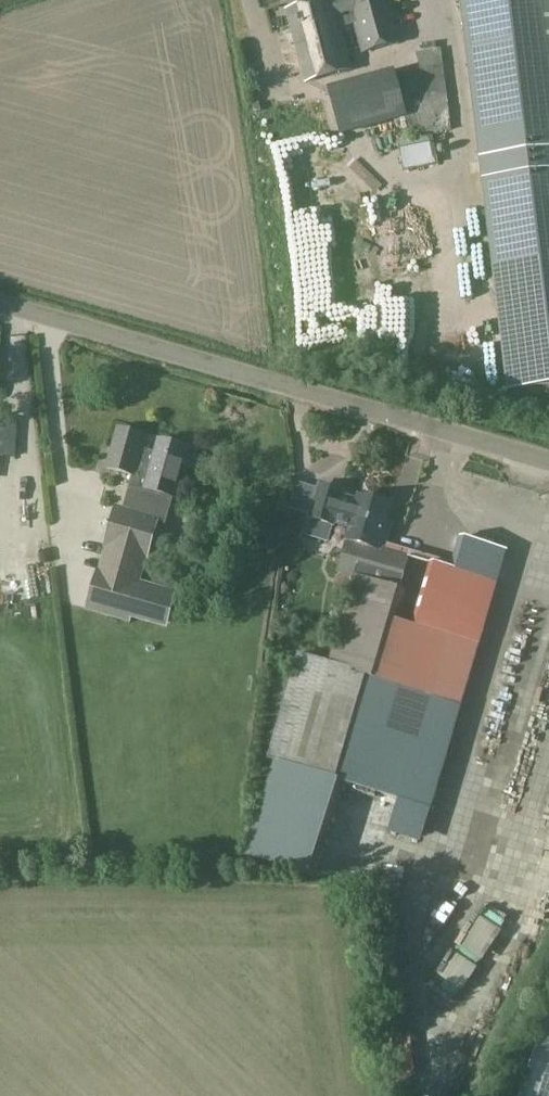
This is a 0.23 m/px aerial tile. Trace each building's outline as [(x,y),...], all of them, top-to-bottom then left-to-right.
[(285,10),(304,80),(352,68),(340,24),(334,0),(323,0),(285,10)] [(340,24),(354,21),(360,46),(396,37),(387,0),(334,0),(340,24)] [(507,390),(548,385),(548,0),(461,0),(507,390)] [(451,130),(440,48),(420,51),(432,132),(451,130)] [(412,70),(390,73),(392,88),(414,85),(412,70)] [(327,132),(392,115),(385,88),(320,105),(327,132)] [(252,104),(253,112),(263,110),(261,102),(252,104)] [(280,114),(254,117),(287,354),(352,344),(319,108),(303,110),(280,114)] [(434,165),(428,135),(398,140),(403,170),(434,165)] [(143,465),(147,452),(140,450),(143,436),(117,429),(106,469),(133,476),(136,463),(143,465)] [(136,463),(133,476),(123,510),(159,520),(159,521),(164,523),(186,448),(158,439),(154,454),(147,452),(143,465),(136,463)] [(309,516),(307,520),(309,521),(310,521),(333,526),(333,525),(350,530),(337,574),(338,574),(353,579),(354,575),(360,577),(370,544),(386,549),(393,525),(387,523),(392,505),(358,495),(356,501),(343,497),(345,491),(318,483),(316,489),(314,496),(310,512),(309,516)] [(115,507),(85,612),(129,624),(159,521),(159,520),(123,510),(115,507)] [(430,562),(411,625),(450,637),(479,645),(496,587),(493,586),(503,550),(464,539),(455,570),(430,562)] [(388,550),(370,544),(360,577),(399,589),(409,556),(406,555),(389,550),(388,550)] [(338,574),(332,595),(347,599),(353,579),(338,574)] [(329,657),(327,664),(327,666),(364,677),(382,617),(398,621),(407,592),(399,589),(360,577),(354,575),(353,579),(347,599),(329,657)] [(336,771),(335,775),(354,780),(431,805),(479,645),(450,637),(411,625),(398,621),(382,617),(364,677),(336,771)] [(272,648),(260,755),(275,759),(274,763),(295,770),(297,763),(326,666),(326,665),(327,664),(272,648)] [(326,665),(326,666),(297,763),(335,775),(336,771),(364,677),(327,666),(327,664),(326,665)] [(380,892),(380,877),(367,877),(367,892),(380,892)] [(439,888),(413,943),(443,957),(455,933),(447,929),(454,914),(464,919),(471,904),(439,888)] [(525,1095),(548,1095),(548,1026),(525,1095)]
